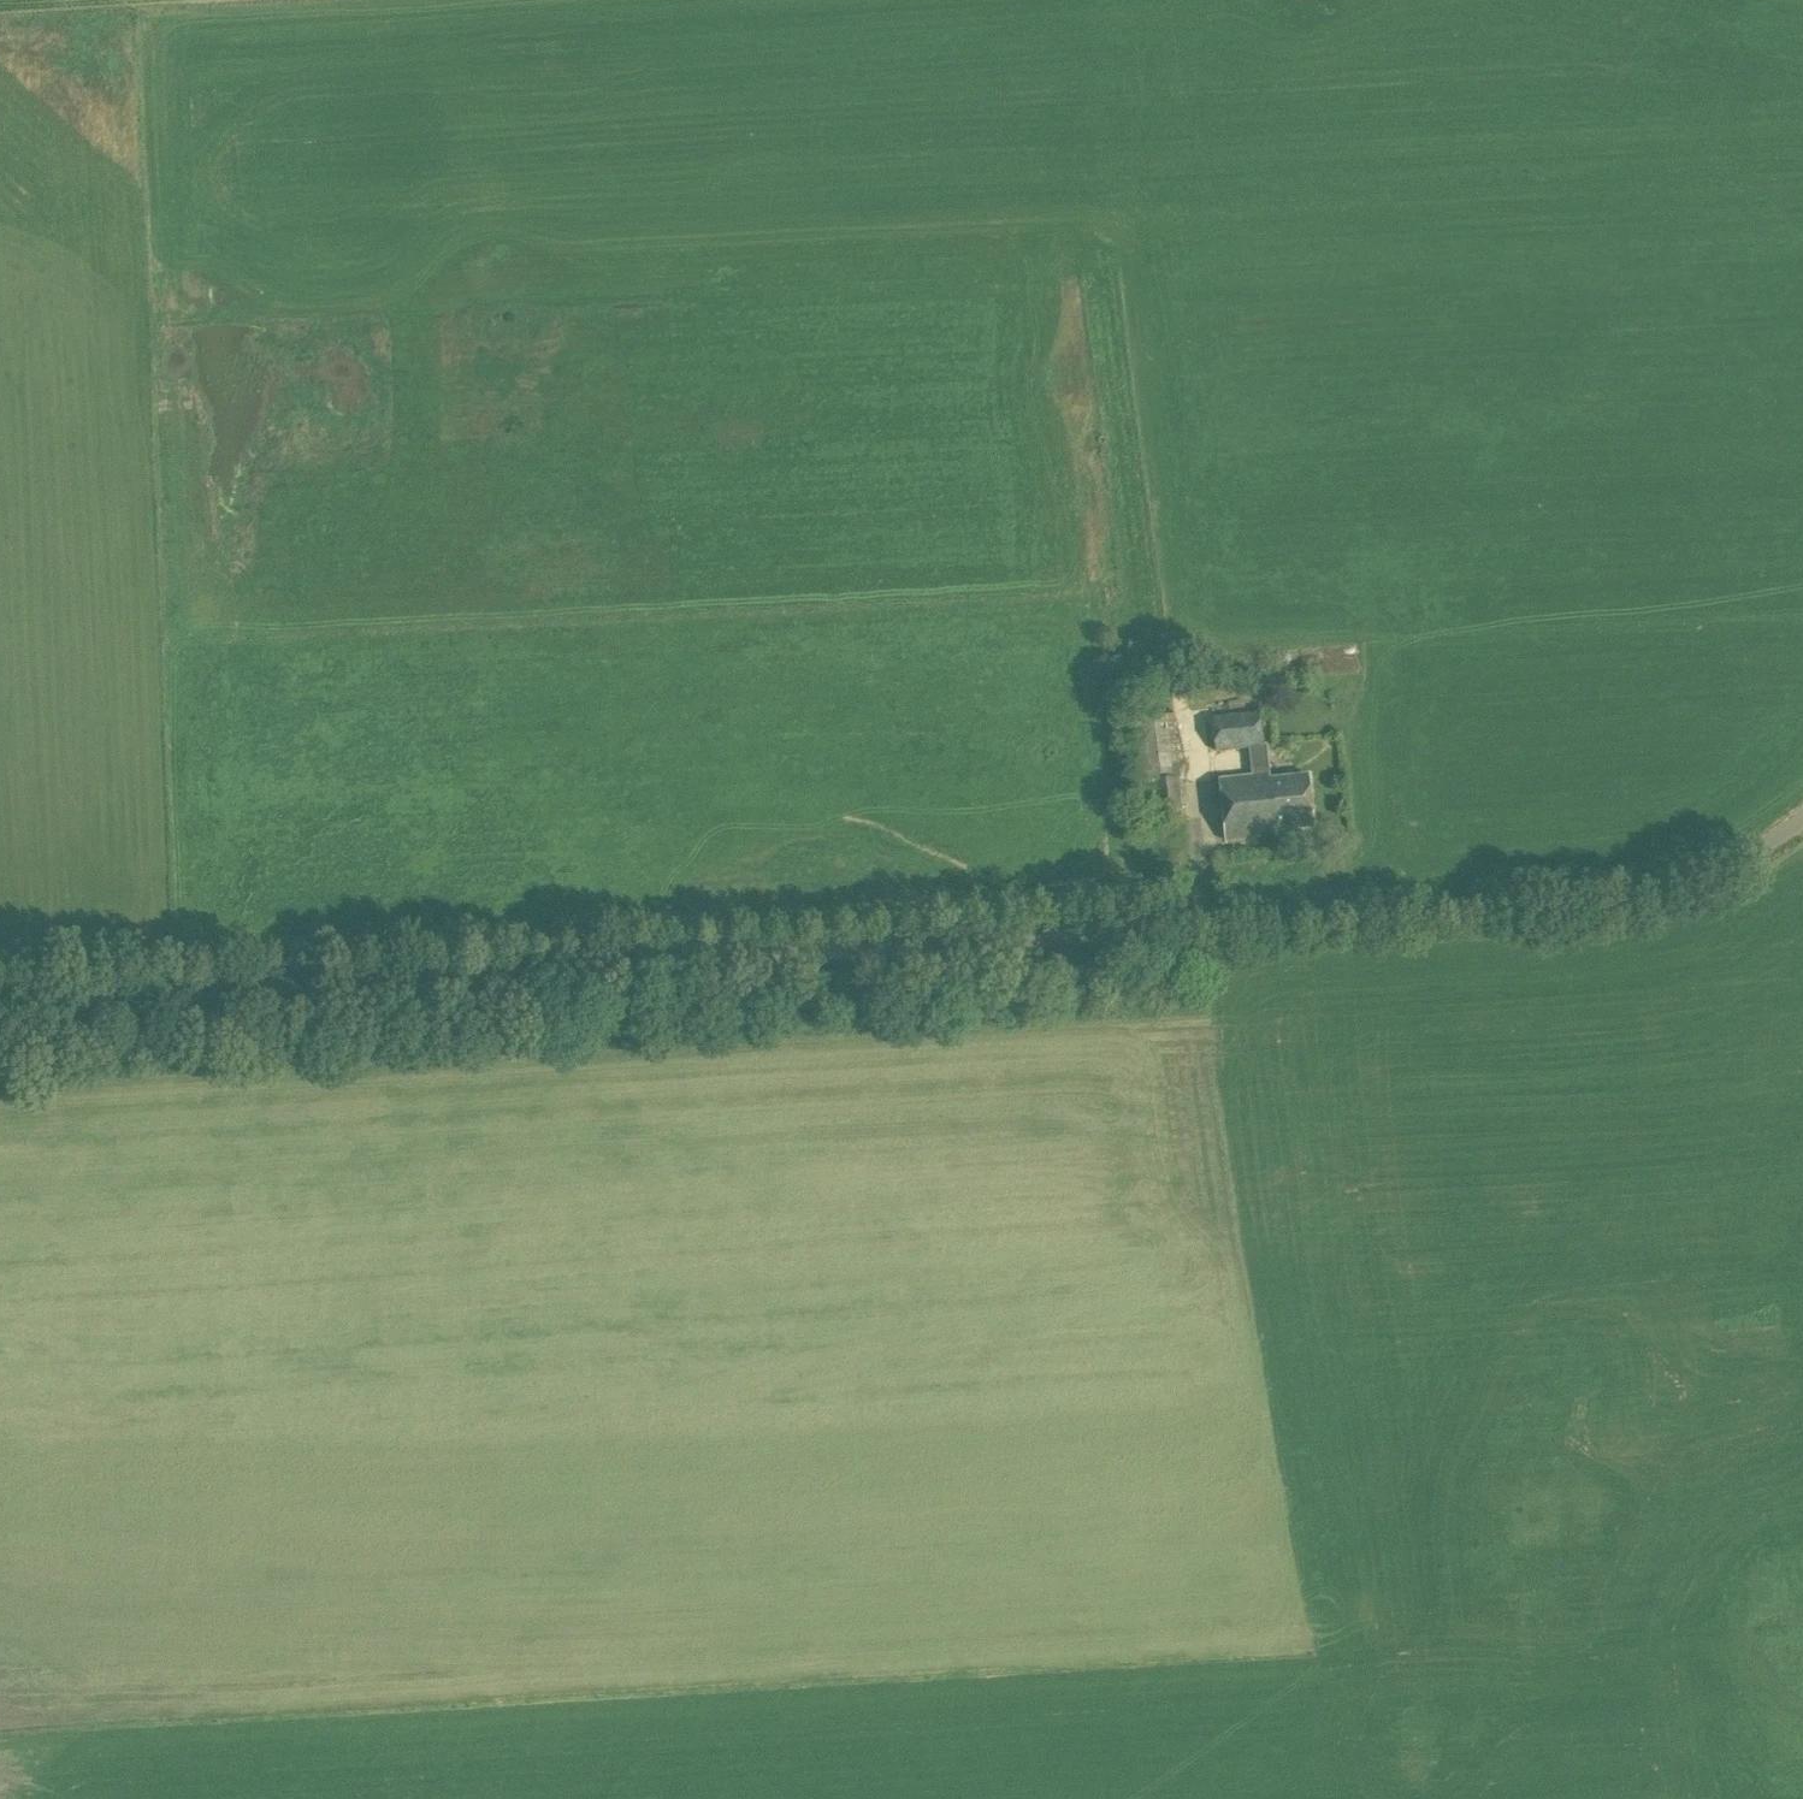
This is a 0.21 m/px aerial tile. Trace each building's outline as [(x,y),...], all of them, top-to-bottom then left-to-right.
[(1261,746),(1258,714),(1212,719),(1215,751),(1249,747),(1253,776),(1219,780),(1226,841),(1275,835),(1274,832),(1313,828),(1307,775),(1269,779),(1265,745),(1261,746)] [(1183,820),(1173,715),(1126,719),(1133,784),(1145,783),(1149,823),(1183,820)]
